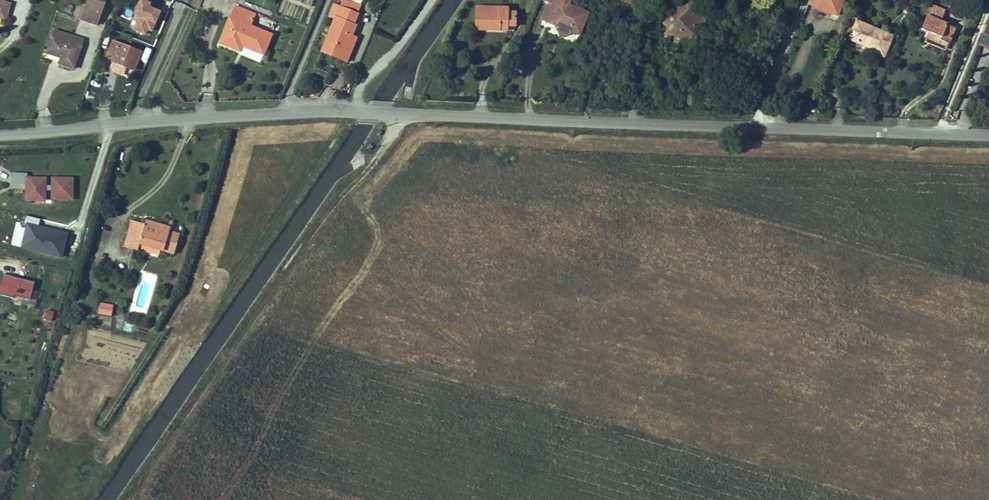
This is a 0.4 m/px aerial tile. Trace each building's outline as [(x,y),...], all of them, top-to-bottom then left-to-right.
[(81,19),(97,25),(106,0),(88,0),(81,19)] [(129,27),(152,35),(162,7),(143,0),(139,0),(129,27)] [(340,8),(357,14),(361,6),(345,0),(342,0),(340,8)] [(549,3),(542,20),(554,25),(556,29),(568,34),(569,32),(578,36),(588,14),(568,5),(571,0),(551,0),(549,3)] [(661,21),(669,30),(665,34),(675,45),(677,47),(695,48),(704,39),(704,24),(699,18),(701,16),(686,0),(683,0),(661,21)] [(809,4),(837,15),(843,0),(810,0),(809,4)] [(907,11),(912,1),(910,0),(906,0),(902,8),(907,11)] [(6,19),(10,4),(0,1),(0,18),(6,19)] [(128,4),(120,2),(113,22),(118,23),(118,21),(122,22),(128,4)] [(353,25),(357,14),(340,8),(334,5),(329,16),(335,18),(322,51),(342,59),(352,36),(355,26),(353,25)] [(945,10),(931,5),(921,29),(928,32),(941,37),(940,39),(948,43),(955,27),(940,21),(945,10)] [(255,14),(235,6),(220,43),(240,51),(242,46),(243,44),(245,45),(244,46),(263,54),(271,35),(250,26),(255,14)] [(507,8),(477,7),(476,30),(500,30),(500,25),(507,25),(515,25),(515,12),(507,12),(507,8)] [(892,36),(856,21),(849,39),(868,47),(867,50),(883,56),(892,36)] [(568,34),(556,29),(559,38),(568,34)] [(54,30),(52,36),(81,46),(83,40),(54,30)] [(941,37),(928,32),(924,41),(946,50),(948,43),(940,39),(941,37)] [(675,45),(665,34),(663,41),(670,48),(676,49),(677,47),(675,45)] [(979,44),(988,48),(988,38),(983,35),(979,44)] [(52,36),(47,51),(62,56),(61,58),(59,64),(74,69),(81,46),(52,36)] [(357,38),(352,36),(342,59),(348,62),(357,38)] [(113,41),(107,57),(113,60),(113,62),(134,70),(141,52),(113,41)] [(27,174),(12,173),(12,184),(28,184),(28,190),(26,190),(26,200),(35,201),(36,195),(46,195),(46,190),(52,190),(52,199),(73,199),(73,178),(52,178),(52,186),(46,186),(46,178),(27,178),(27,174)] [(20,247),(63,257),(69,231),(39,224),(41,219),(27,215),(20,247)] [(145,224),(132,221),(125,247),(138,251),(140,243),(174,254),(180,235),(169,232),(170,228),(146,221),(145,224)] [(16,222),(13,240),(22,241),(24,224),(16,222)] [(2,274),(0,282),(0,295),(13,298),(14,296),(30,300),(35,282),(2,274)] [(113,306),(100,303),(99,313),(111,315),(113,306)] [(47,309),(44,319),(52,321),(54,311),(47,309)]
